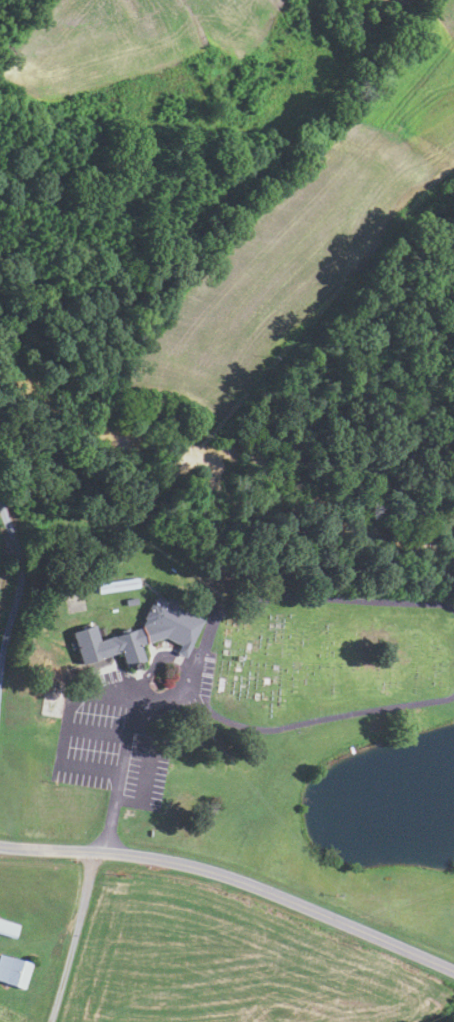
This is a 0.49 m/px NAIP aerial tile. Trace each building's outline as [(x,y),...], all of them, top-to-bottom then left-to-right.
[(139,577),(140,587),(98,593),(97,583),(139,577)] [(73,633),(95,626),(100,641),(121,634),(120,631),(130,628),(131,631),(143,627),(147,619),(145,618),(152,603),(155,604),(158,597),(167,601),(169,598),(177,602),(175,605),(204,619),(186,657),(178,653),(181,645),(166,638),(141,646),(146,660),(128,666),(123,649),(84,662),(79,648),(73,650),(71,642),(76,641),(73,633)] [(127,606),(126,599),(138,597),(139,604),(127,606)] [(21,926),(0,920),(0,933),(17,938),(21,926)] [(32,964),(1,953),(0,956),(0,980),(24,989),(32,964)]
